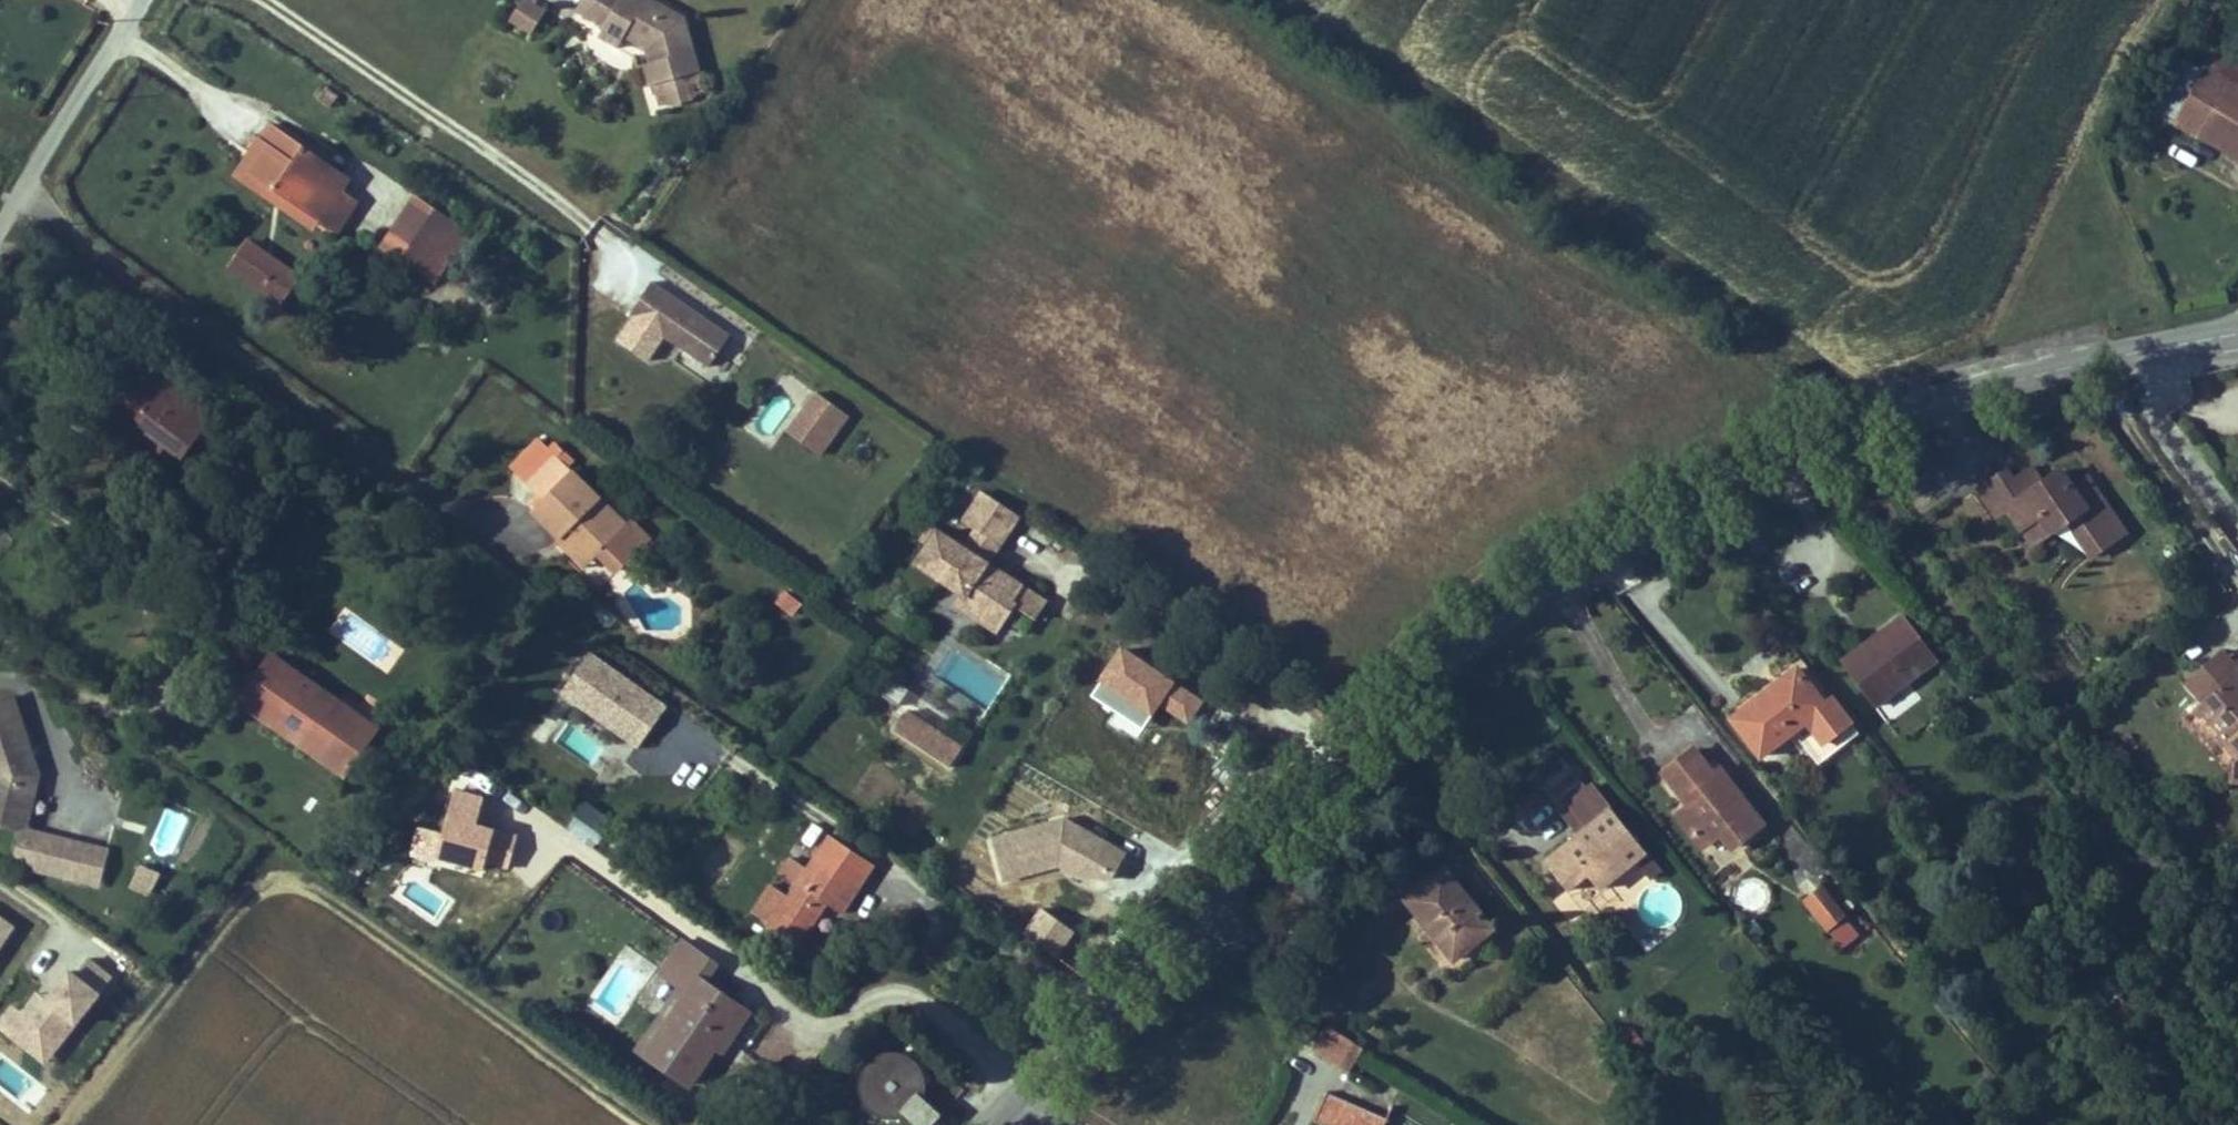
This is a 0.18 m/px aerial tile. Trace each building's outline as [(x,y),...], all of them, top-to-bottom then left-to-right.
[(547,11),(528,0),(522,0),(508,23),(532,37),(547,11)] [(685,19),(661,5),(657,12),(642,3),(637,0),(583,0),(577,12),(605,28),(609,21),(627,31),(624,37),(645,49),(650,65),(645,67),(651,87),(662,84),(688,76),(700,73),(685,19)] [(652,0),(644,0),(642,3),(657,12),(661,5),(652,0)] [(627,31),(609,21),(605,28),(600,36),(650,65),(645,49),(624,37),(627,31)] [(2222,42),(2206,70),(2173,124),(2237,162),(2237,52),(2222,42)] [(2147,108),(2173,124),(2206,70),(2180,54),(2147,108)] [(311,64),(304,74),(316,82),(323,73),(311,64)] [(695,101),(688,76),(662,84),(670,108),(695,101)] [(352,182),(267,125),(252,146),(254,148),(262,153),(246,177),(318,226),(336,238),(358,205),(343,195),(352,182)] [(314,232),(318,226),(246,177),(262,153),(254,148),(234,178),(314,232)] [(433,286),(468,232),(414,197),(379,251),(433,286)] [(231,268),(264,290),(282,266),(248,243),(231,268)] [(282,266),(264,290),(284,304),(301,279),(282,266)] [(708,369),(731,335),(652,283),(630,317),(708,369)] [(160,436),(194,395),(127,340),(86,390),(107,408),(115,398),(160,436)] [(849,418),(814,392),(785,432),(819,457),(849,418)] [(115,398),(107,408),(153,445),(160,436),(115,398)] [(544,502),(572,474),(568,470),(575,463),(553,442),(547,449),(537,440),(509,468),(544,502)] [(2127,532),(2086,475),(2068,488),(2057,472),(2043,482),(2032,468),(2025,473),(2036,489),(2021,499),(2010,483),(2005,475),(1979,494),(1998,521),(2009,513),(2022,531),(2041,517),(2052,533),(2068,522),(2092,557),(2127,532)] [(633,521),(628,525),(574,472),(572,474),(544,502),(530,516),(561,547),(566,541),(590,564),(596,558),(615,577),(652,539),(633,521)] [(2036,489),(2025,473),(2010,483),(2021,499),(2036,489)] [(1020,517),(984,494),(964,523),(978,532),(966,550),(930,526),(918,544),(925,549),(913,568),(950,593),(952,590),(965,598),(956,611),(995,637),(1015,607),(1012,605),(1023,589),(988,565),(981,561),(993,543),(1000,547),(1020,517)] [(2009,513),(1998,521),(2011,539),(2022,531),(2009,513)] [(2041,517),(2022,531),(2033,546),(2052,533),(2041,517)] [(566,541),(561,547),(584,570),(590,564),(566,541)] [(988,565),(1000,547),(993,543),(981,561),(988,565)] [(1048,605),(1023,589),(1012,605),(1015,607),(1037,622),(1048,605)] [(1939,663),(1902,617),(1842,663),(1878,710),(1939,663)] [(2231,756),(2230,788),(2237,788),(2237,661),(2235,663),(2223,650),(2183,686),(2202,707),(2193,715),(2200,722),(2204,718),(2220,736),(2216,739),(2231,756)] [(1176,688),(1121,653),(1098,687),(1154,723),(1163,709),(1190,726),(1204,703),(1178,686),(1176,688)] [(667,707),(591,655),(561,697),(637,750),(667,707)] [(362,757),(381,730),(274,656),(238,707),(343,781),(352,768),(362,775),(370,763),(362,757)] [(1832,697),(1825,703),(1799,669),(1729,722),(1760,763),(1796,736),(1823,715),(1839,736),(1853,725),(1832,697)] [(897,707),(908,692),(892,681),(881,697),(897,707)] [(0,702),(0,810),(32,818),(42,775),(17,696),(0,702)] [(961,750),(905,713),(893,732),(948,769),(961,750)] [(1861,734),(1853,725),(1839,736),(1823,715),(1796,736),(1819,766),(1861,734)] [(1770,827),(1721,765),(1715,770),(1695,746),(1660,774),(1686,807),(1674,816),(1704,853),(1721,840),(1734,855),(1770,827)] [(1545,754),(1527,769),(1543,789),(1562,774),(1545,754)] [(1570,895),(1603,870),(1614,884),(1640,863),(1654,881),(1663,874),(1594,786),(1560,813),(1578,837),(1545,863),(1570,895)] [(485,802),(457,793),(437,859),(487,874),(489,866),(509,872),(519,839),(478,827),(485,802)] [(596,849),(613,825),(586,805),(568,830),(596,849)] [(15,831),(28,834),(29,829),(32,818),(0,810),(0,828),(15,831)] [(992,841),(1004,884),(1055,870),(1103,896),(1126,855),(1063,821),(992,841)] [(102,890),(112,849),(29,829),(28,834),(15,831),(11,850),(16,851),(13,863),(33,868),(32,874),(102,890)] [(767,926),(761,936),(796,959),(830,909),(845,919),(877,871),(827,837),(805,870),(787,897),(767,926)] [(772,887),(787,897),(805,870),(790,860),(772,887)] [(137,865),(127,889),(150,899),(161,875),(137,865)] [(1445,868),(1409,897),(1460,961),(1496,933),(1445,868)] [(1591,921),(1623,896),(1614,884),(1603,870),(1570,895),(1591,921)] [(767,926),(787,897),(772,887),(770,885),(750,914),(767,926)] [(1849,918),(1824,886),(1803,902),(1828,934),(1830,933),(1846,920),(1849,918)] [(1460,961),(1409,897),(1402,902),(1453,966),(1460,961)] [(1041,912),(1023,937),(1058,961),(1076,936),(1041,912)] [(15,929),(0,919),(0,952),(15,929)] [(1860,937),(1846,920),(1830,933),(1843,950),(1860,937)] [(682,942),(658,978),(679,992),(635,1057),(692,1094),(719,1052),(725,1056),(751,1017),(707,988),(721,968),(682,942)] [(100,1000),(99,999),(115,980),(89,959),(73,977),(69,974),(45,1003),(37,996),(21,1015),(12,1008),(0,1022),(0,1031),(43,1067),(100,1000)] [(1367,1052),(1328,1028),(1313,1053),(1352,1076),(1367,1052)] [(908,1121),(913,1124),(940,1124),(945,1120),(926,1102),(927,1100),(928,1090),(927,1079),(922,1070),(915,1063),(906,1058),(896,1056),(886,1056),(876,1060),(868,1067),(863,1075),(860,1085),(860,1095),(863,1105),(869,1113),(877,1120),(887,1123),(897,1124),(907,1122),(908,1121)] [(1326,1097),(1315,1123),(1321,1124),(1385,1124),(1387,1121),(1326,1097)]
